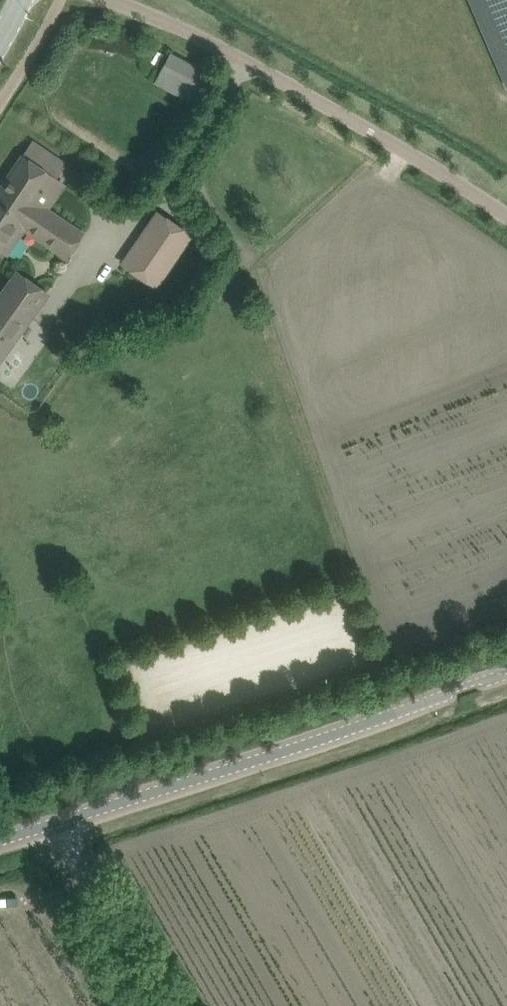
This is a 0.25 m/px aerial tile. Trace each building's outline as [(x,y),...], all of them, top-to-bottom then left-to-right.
[(506,78),(506,0),(474,0),(506,78)] [(206,98),(217,78),(171,54),(155,84),(192,104),(198,93),(206,98)] [(21,234),(13,229),(18,222),(57,249),(73,226),(48,209),(56,197),(48,191),(66,164),(33,141),(0,190),(0,248),(8,254),(21,234)] [(121,263),(157,287),(193,234),(157,209),(121,263)] [(49,293),(20,272),(0,299),(0,362),(49,293)]
